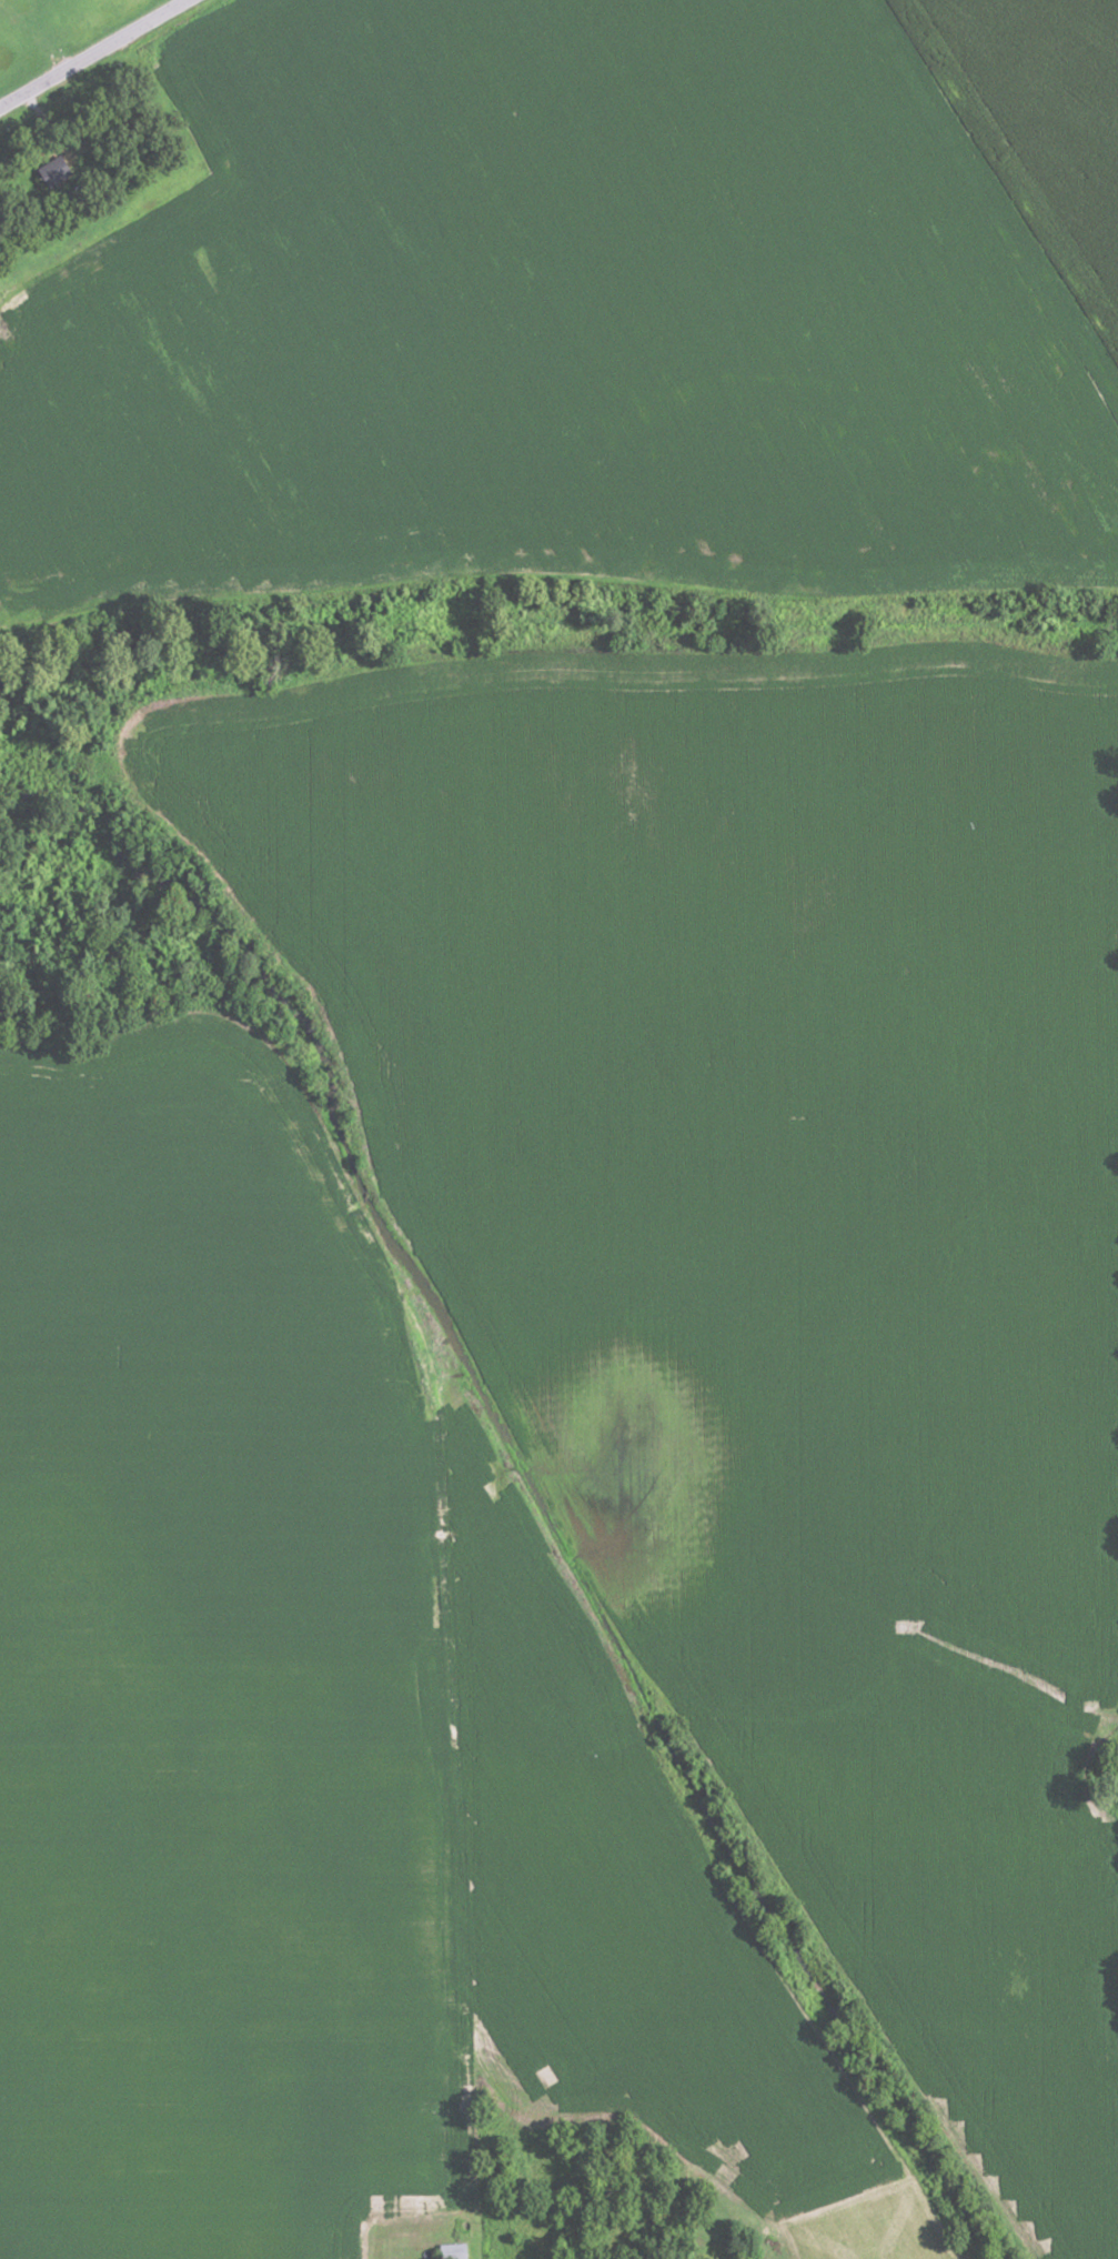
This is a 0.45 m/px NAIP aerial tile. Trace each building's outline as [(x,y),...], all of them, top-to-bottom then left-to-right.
[(48,187),(71,173),(59,154),(37,168),(48,187)] [(466,2242),(441,2244),(442,2258),(467,2258),(466,2242)]
